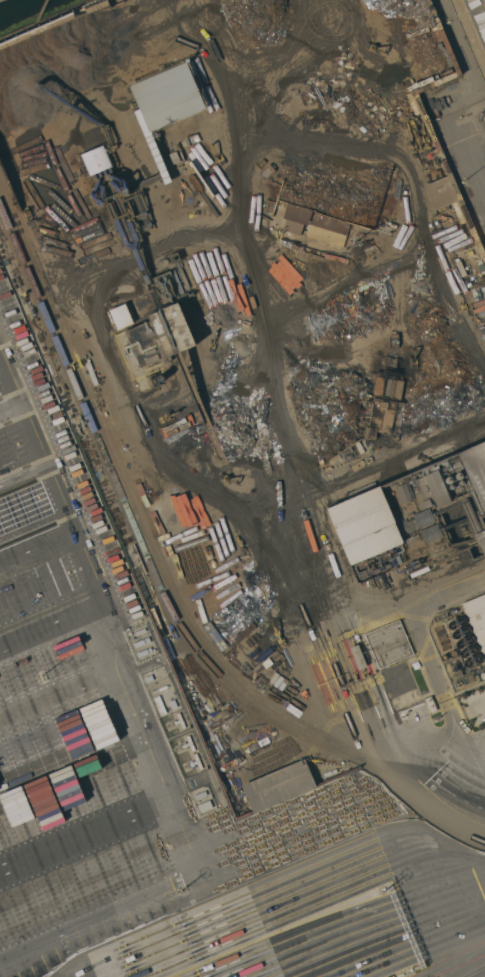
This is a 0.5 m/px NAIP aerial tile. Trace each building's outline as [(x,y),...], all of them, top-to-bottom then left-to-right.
[(186,62),(205,109),(149,132),(130,86),(186,62)] [(112,167),(89,176),(80,155),(104,145),(112,167)] [(282,218),(287,202),(312,210),(307,225),(303,224),(300,236),(281,230),(285,219),(282,218)] [(305,237),(313,213),(350,224),(342,249),(305,237)] [(149,315),(156,312),(144,282),(174,269),(190,308),(185,311),(185,309),(181,311),(195,345),(140,369),(134,356),(127,359),(122,347),(129,344),(124,332),(151,320),(149,315)] [(125,304),(133,323),(117,330),(109,311),(125,304)] [(400,373),(399,375),(398,375),(397,379),(395,379),(392,380),(382,378),(382,376),(381,376),(383,370),(400,373)] [(327,511),(484,442),(484,545),(483,542),(427,566),(429,570),(411,578),(409,575),(404,565),(387,573),(386,572),(359,584),(327,511)] [(338,454),(340,458),(331,465),(328,461),(338,454)] [(461,604),(484,594),(484,661),(461,604)] [(399,620),(413,655),(379,669),(365,635),(399,620)] [(366,667),(358,670),(349,648),(357,645),(366,667)] [(424,699),(431,696),(437,710),(430,713),(424,699)] [(300,760),(302,765),(304,765),(302,760),(304,759),(316,787),(253,813),(241,785),(300,760)]
